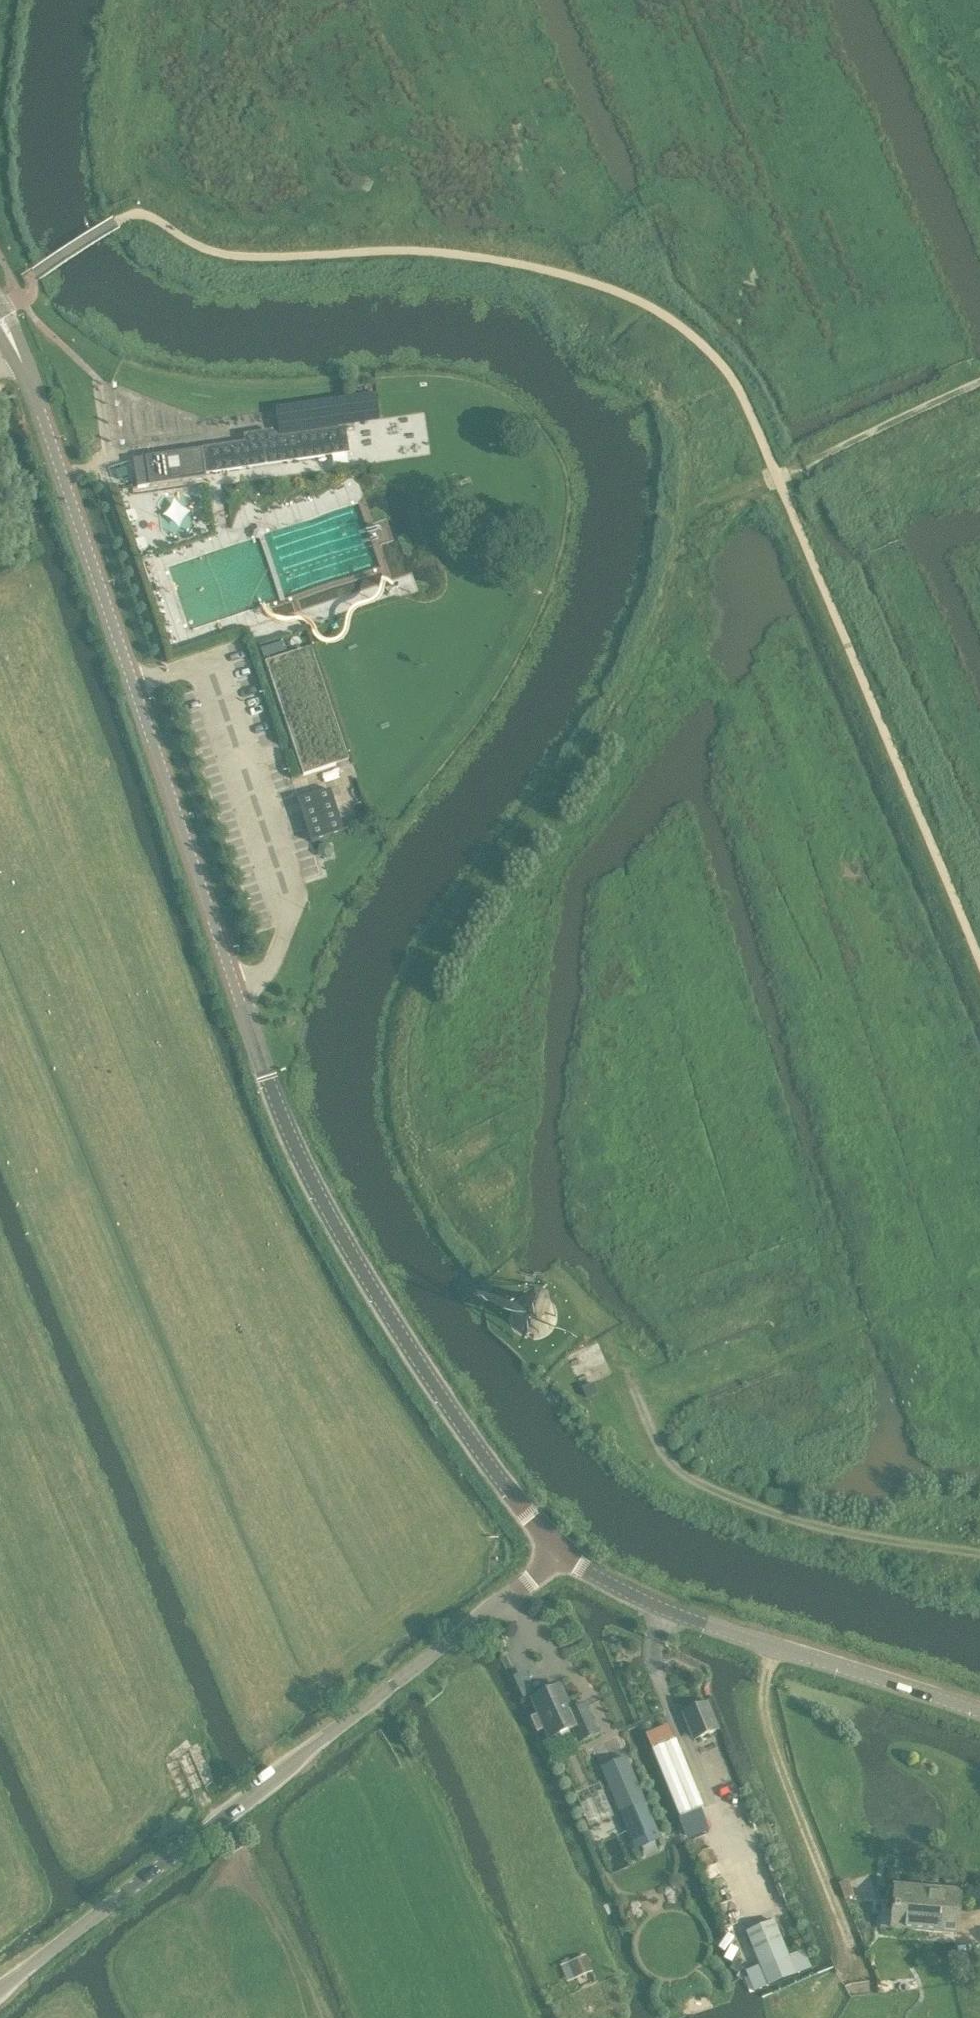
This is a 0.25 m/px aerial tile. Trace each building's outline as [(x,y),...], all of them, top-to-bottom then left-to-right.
[(248,443),(146,458),(134,459),(136,469),(139,488),(207,478),(207,474),(349,452),(345,428),(280,438),(272,432),(247,435),(248,443)] [(313,645),(266,659),(302,773),(351,758),(313,645)] [(329,789),(299,800),(298,800),(312,842),(344,831),(329,789)] [(532,1290),(530,1296),(525,1297),(519,1299),(515,1303),(513,1308),(512,1313),(512,1317),(513,1323),(515,1327),(518,1331),(522,1335),(526,1337),(531,1339),(535,1339),(540,1338),(546,1335),(550,1333),(554,1326),(556,1319),(556,1314),(553,1307),(550,1304),(548,1303),(550,1295),(547,1293),(543,1291),(539,1291),(535,1290),(532,1290)] [(538,1733),(545,1729),(550,1740),(573,1729),(579,1743),(599,1735),(586,1706),(572,1712),(564,1695),(560,1687),(532,1700),(539,1716),(532,1719),(538,1733)] [(687,1716),(684,1718),(689,1730),(692,1728),(697,1739),(700,1737),(702,1742),(698,1743),(703,1754),(724,1746),(718,1729),(715,1730),(705,1705),(686,1713),(687,1716)] [(679,1818),(704,1807),(677,1741),(652,1751),(679,1818)] [(626,1760),(602,1770),(621,1814),(633,1842),(657,1832),(645,1804),(626,1760)] [(896,1890),(893,1925),(892,1930),(956,1935),(960,1893),(944,1892),(944,1895),(930,1894),(930,1893),(896,1890)] [(761,1970),(789,1959),(775,1922),(747,1933),(761,1970)]
